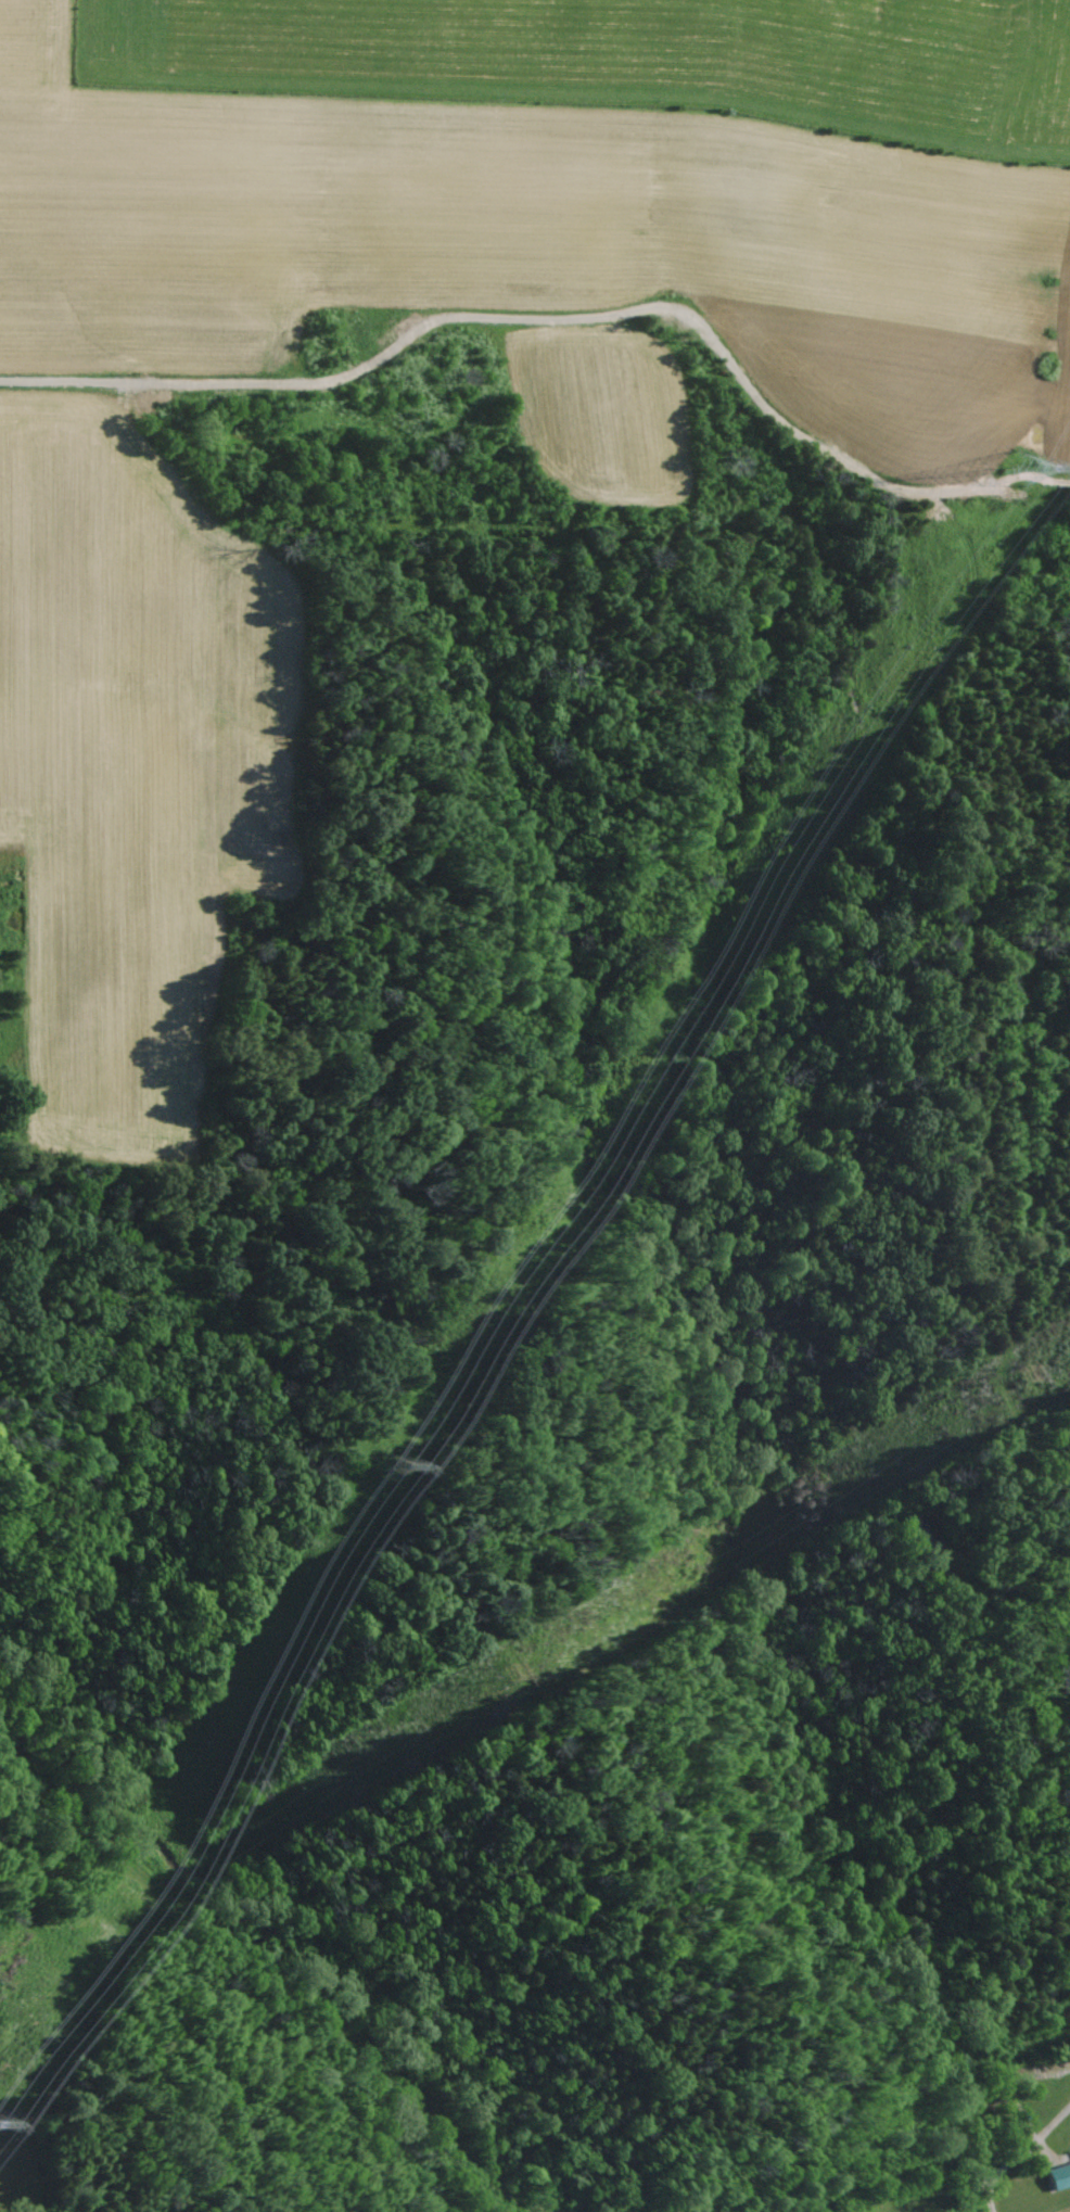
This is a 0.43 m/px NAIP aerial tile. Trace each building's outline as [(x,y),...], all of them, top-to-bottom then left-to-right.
[(1045,2171),(1051,2192),(1069,2187),(1069,2164),(1045,2171)]
